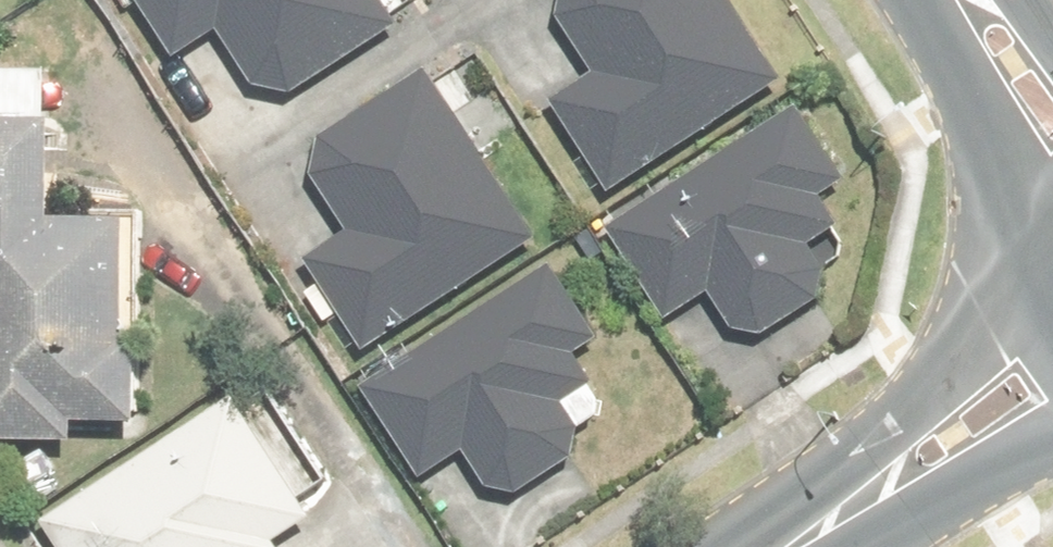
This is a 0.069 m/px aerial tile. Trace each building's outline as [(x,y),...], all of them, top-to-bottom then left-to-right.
[(381,0),(133,0),(177,65),(222,34),(276,114),(401,30),(381,0)] [(722,0),(560,0),(553,4),(601,82),(557,109),(610,193),(777,89),(722,0)] [(538,249),(437,82),(308,159),(357,240),(312,267),(364,354),(538,249)] [(715,302),(749,356),(847,293),(813,239),(845,219),(831,198),(847,188),(802,118),(615,238),(673,329),(715,302)] [(0,131),(0,447),(75,448),(75,427),(138,428),(139,341),(131,341),(132,227),(58,226),(59,132),(0,131)] [(583,351),(606,338),(572,280),(372,397),(424,485),(465,461),(499,519),(586,468),(573,446),(622,417),(583,351)] [(322,528),(243,404),(46,529),(58,546),(292,546),(322,528)]
